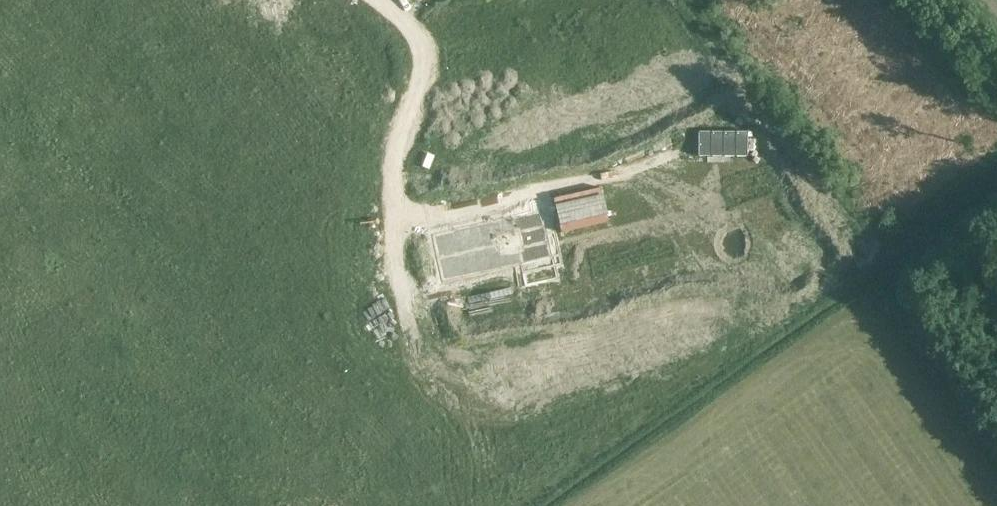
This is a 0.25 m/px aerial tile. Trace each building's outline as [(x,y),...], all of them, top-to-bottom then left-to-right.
[(486,94),(465,99),(471,122),(492,117),(486,94)] [(492,117),(471,122),(478,145),(498,140),(492,117)] [(749,131),(696,131),(696,164),(749,164),(749,131)] [(511,217),(432,234),(442,282),(521,265),(526,285),(557,278),(542,209),(511,216),(511,217)]
